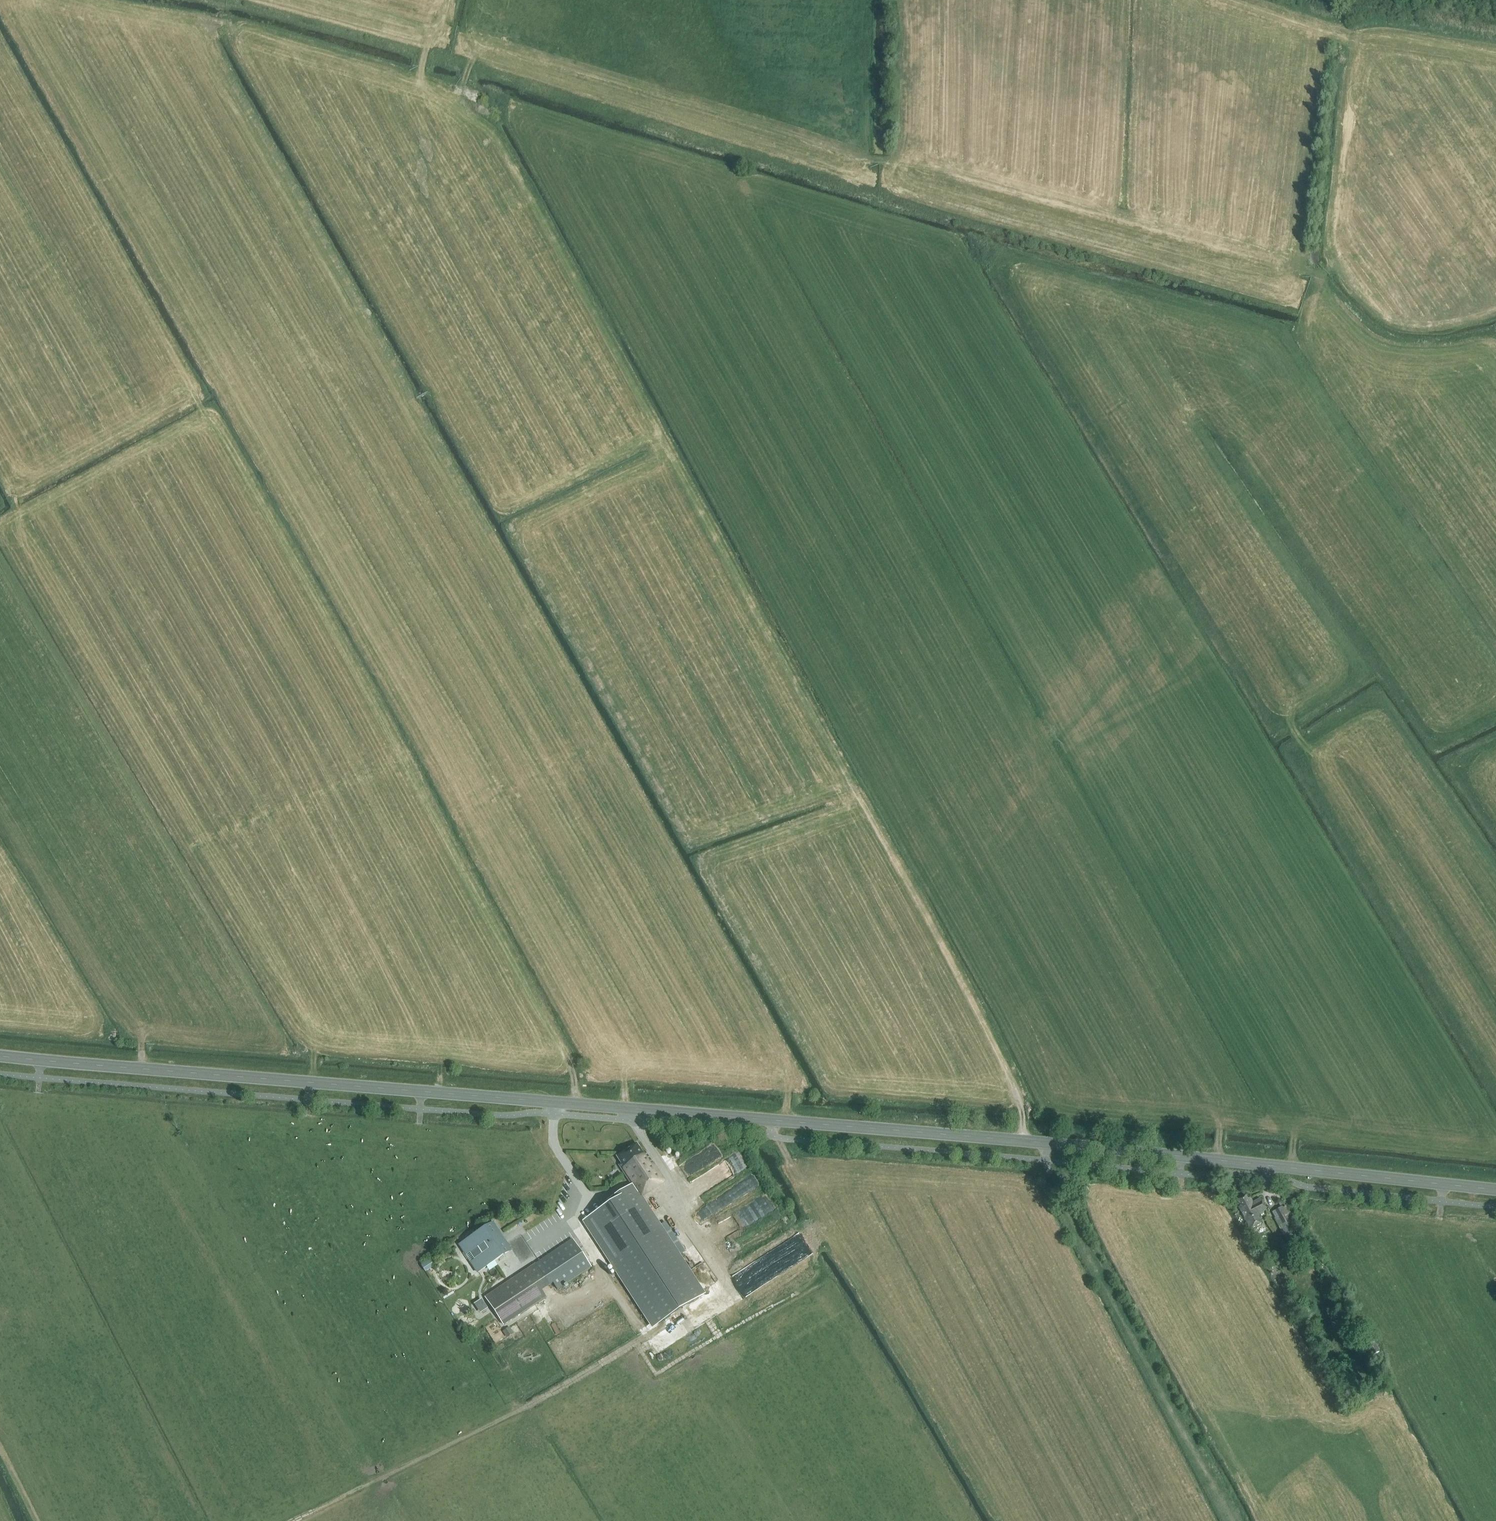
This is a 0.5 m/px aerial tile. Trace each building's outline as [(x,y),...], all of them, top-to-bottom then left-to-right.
[(653,1327),(704,1295),(640,1198),(665,1182),(646,1152),(644,1154),(637,1144),(617,1157),(623,1167),(621,1168),(632,1185),(607,1201),(609,1205),(584,1221),(653,1327)] [(1247,1201),(1245,1197),(1236,1201),(1240,1208),(1239,1209),(1250,1231),(1262,1225),(1257,1216),(1266,1212),(1262,1203),(1260,1204),(1259,1201),(1253,1204),(1250,1199),(1247,1201)] [(1297,1230),(1284,1207),(1272,1213),(1275,1220),(1274,1220),(1284,1237),(1297,1230)] [(491,1224),(460,1245),(478,1273),(509,1252),(503,1243),(506,1241),(500,1232),(497,1234),(491,1224)] [(573,1240),(539,1262),(549,1277),(546,1279),(550,1285),(550,1286),(554,1284),(558,1290),(592,1268),(573,1240)] [(775,1254),(749,1268),(755,1279),(762,1276),(761,1274),(774,1267),(773,1266),(780,1262),(775,1254)] [(424,1272),(433,1266),(428,1260),(419,1265),(424,1272)] [(541,1291),(550,1285),(536,1264),(485,1297),(504,1326),(546,1298),(541,1291)] [(514,1334),(510,1328),(503,1332),(507,1338),(514,1334)] [(1374,1343),(1365,1348),(1370,1358),(1379,1353),(1374,1343)]
